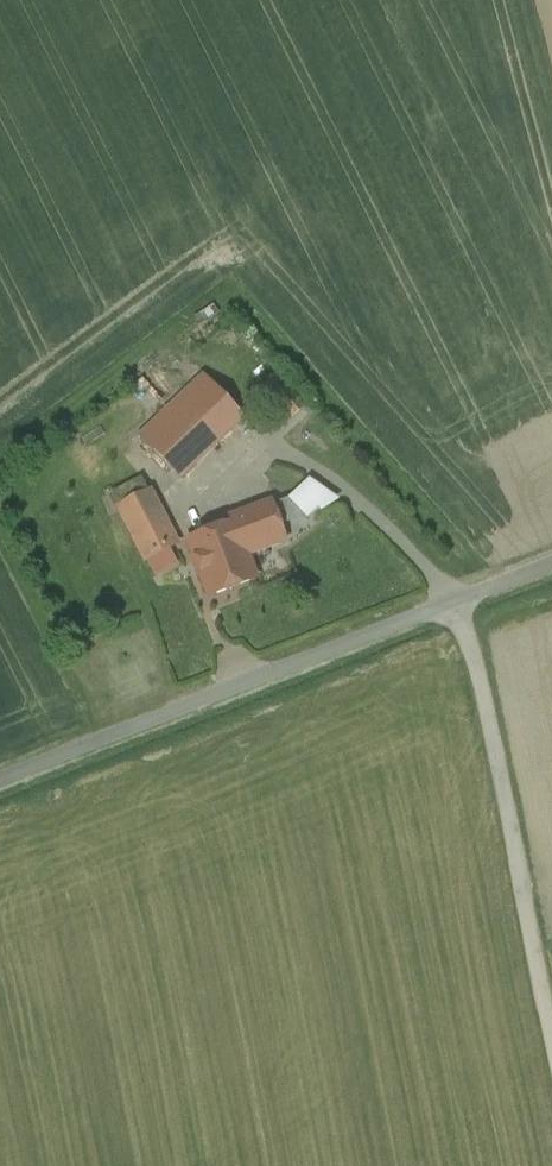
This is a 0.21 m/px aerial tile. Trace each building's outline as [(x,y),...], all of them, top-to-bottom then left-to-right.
[(204,377),(141,437),(141,436),(140,437),(180,480),(211,449),(212,449),(244,418),(204,377)] [(150,493),(120,509),(146,561),(177,545),(150,493)] [(289,501),(273,507),(280,527),(304,518),(308,522),(309,520),(290,500),(289,501)] [(234,525),(190,541),(210,596),(256,580),(246,554),(285,540),(280,527),(273,507),(272,504),(232,519),(234,525)]
